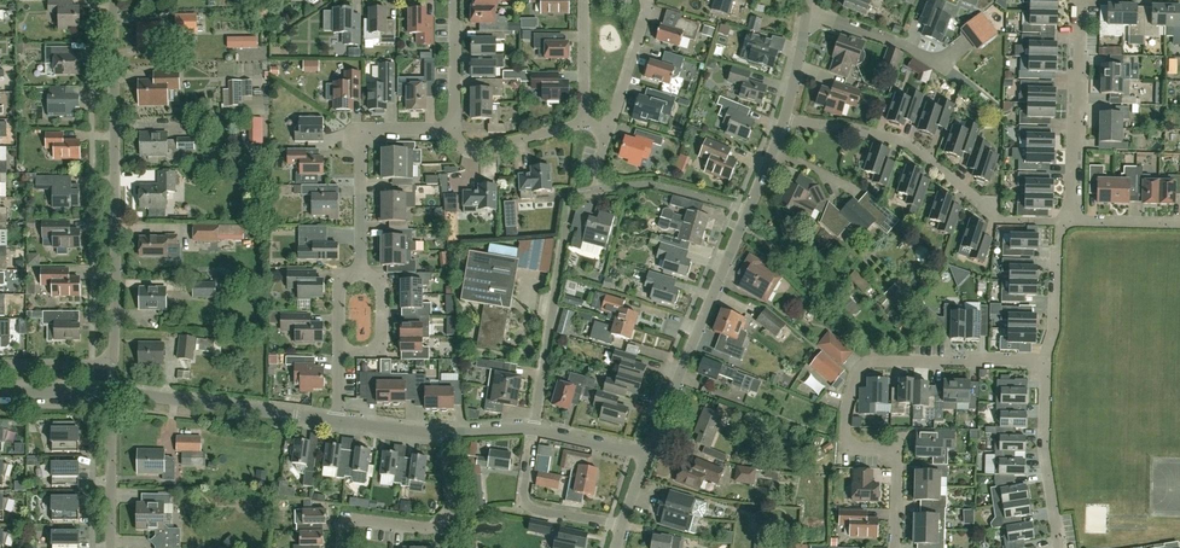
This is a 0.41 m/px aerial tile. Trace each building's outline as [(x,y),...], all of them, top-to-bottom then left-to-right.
[(73,0),(64,0),(49,0),(50,12),(60,12),(60,30),(67,30),(67,27),(80,27),(80,8),(73,8),(73,0)] [(531,2),(542,2),(542,13),(568,13),(568,0),(531,0),(531,2)] [(735,0),(714,0),(711,9),(729,15),(735,0)] [(883,0),(847,0),(844,7),(865,15),(869,6),(879,10),(883,0)] [(926,26),(922,35),(940,42),(950,18),(940,14),(944,3),(937,0),(928,0),(919,24),(926,26)] [(1030,11),(1057,12),(1058,0),(1023,0),(1022,3),(1030,3),(1030,11)] [(1107,21),(1100,21),(1099,36),(1122,37),(1122,26),(1122,5),(1108,5),(1107,21)] [(1137,6),(1122,5),(1122,26),(1129,26),(1129,37),(1144,37),(1144,22),(1136,22),(1137,6)] [(1144,22),(1144,37),(1159,37),(1159,27),(1166,27),(1167,6),(1152,6),(1152,22),(1144,22)] [(1167,6),(1166,27),(1166,36),(1173,37),(1173,38),(1179,38),(1179,7),(1167,6)] [(497,8),(497,7),(472,7),(472,13),(470,14),(470,19),(472,21),(472,23),(490,23),(490,31),(483,31),(505,31),(508,31),(508,17),(499,17),(499,15),(495,15),(495,8),(497,8)] [(352,20),(352,9),(334,9),(334,33),(344,33),(343,45),(359,45),(359,20),(352,20)] [(380,37),(380,43),(395,43),(396,25),(386,25),(386,9),(370,9),(370,21),(366,21),(366,17),(365,17),(365,39),(366,39),(369,39),(372,36),(378,36),(380,37)] [(417,34),(417,42),(417,45),(432,45),(433,17),(426,17),(426,10),(409,10),(409,34),(417,34)] [(1030,26),(1022,25),(1022,33),(1040,33),(1040,26),(1057,27),(1057,12),(1030,11),(1030,26)] [(176,14),(176,34),(198,33),(197,14),(176,14)] [(985,47),(999,35),(983,16),(968,28),(985,47)] [(661,25),(656,40),(679,47),(682,37),(695,41),(700,24),(677,17),(674,29),(661,25)] [(539,30),(540,19),(524,19),(523,29),(539,30)] [(168,44),(168,42),(168,36),(164,36),(164,23),(138,24),(139,48),(164,47),(164,44),(168,44)] [(472,55),(487,55),(503,55),(496,55),(496,40),(505,40),(505,31),(483,31),(483,32),(487,32),(487,39),(472,39),(472,55)] [(552,42),(552,34),(534,34),(534,49),(546,49),(546,59),(568,59),(568,42),(552,42)] [(744,49),(741,59),(749,61),(772,68),(777,51),(770,49),(772,41),(771,41),(748,34),(744,49)] [(1056,58),(1056,43),(1040,43),(1040,36),(1022,35),(1021,49),(1029,49),(1029,57),(1056,58)] [(851,63),(856,65),(858,65),(859,64),(860,64),(861,63),(862,62),(863,61),(864,59),(864,58),(864,57),(864,56),(864,54),(864,53),(864,52),(863,50),(862,49),(865,42),(851,38),(851,40),(840,36),(833,57),(835,58),(830,71),(847,77),(851,63)] [(257,47),(257,37),(228,37),(229,48),(257,47)] [(26,50),(26,44),(18,44),(18,54),(22,54),(22,50),(26,50)] [(46,47),(46,64),(46,74),(49,77),(56,77),(56,74),(80,74),(80,56),(63,56),(63,47),(46,47)] [(897,72),(903,54),(889,48),(882,67),(897,72)] [(685,58),(667,52),(664,62),(661,64),(650,60),(645,77),(670,85),(671,80),(679,76),(685,58)] [(503,55),(487,55),(487,62),(472,62),(472,77),(496,77),(496,68),(503,68),(503,55)] [(1137,64),(1137,57),(1123,56),(1122,66),(1102,65),(1101,80),(1129,80),(1130,64),(1137,64)] [(1056,72),(1056,58),(1029,57),(1029,71),(1021,71),(1020,79),(1039,79),(1039,72),(1056,72)] [(320,61),(303,61),(304,72),(320,72),(320,61)] [(435,82),(435,66),(435,63),(424,63),(424,82),(435,82)] [(233,76),(233,64),(222,64),(222,76),(233,76)] [(386,103),(394,103),(394,65),(379,65),(379,85),(369,85),(369,110),(375,110),(375,113),(383,113),(383,110),(386,110),(386,103)] [(761,103),(766,87),(748,81),(750,73),(733,68),(728,81),(743,86),(740,97),(761,103)] [(506,81),(523,81),(524,71),(506,71),(506,81)] [(167,90),(180,90),(179,72),(161,73),(161,81),(139,82),(140,105),(168,104),(167,90)] [(335,100),(334,110),(352,110),(352,100),(360,100),(360,72),(346,72),(345,83),(335,83),(335,85),(327,84),(327,100),(335,100)] [(532,82),(532,88),(543,88),(543,100),(568,100),(568,82),(558,82),(558,74),(549,74),(532,74),(532,82)] [(472,104),(492,104),(492,96),(503,96),(503,80),(488,80),(488,89),(472,89),(472,104)] [(1129,97),(1129,80),(1101,80),(1101,94),(1121,94),(1121,105),(1136,105),(1136,97),(1129,97)] [(252,81),(244,82),(229,82),(230,107),(244,107),(244,98),(253,98),(252,81)] [(1055,104),(1055,89),(1038,89),(1039,82),(1020,81),(1020,95),(1028,95),(1028,103),(1055,104)] [(825,110),(841,115),(845,102),(856,106),(861,92),(835,83),(832,91),(822,88),(817,104),(826,107),(825,110)] [(1164,83),(1156,83),(1155,104),(1163,104),(1164,83)] [(425,85),(424,85),(407,85),(407,110),(425,110),(425,85)] [(67,87),(50,87),(50,97),(48,97),(48,116),(66,116),(66,118),(76,118),(76,108),(80,108),(80,97),(67,97),(67,87)] [(923,96),(909,91),(906,98),(896,95),(887,120),(904,126),(905,121),(913,124),(917,113),(923,96)] [(671,116),(676,97),(659,92),(656,101),(639,96),(638,98),(636,99),(635,104),(636,105),(632,118),(647,123),(648,119),(659,122),(661,113),(671,116)] [(739,104),(720,97),(717,104),(729,110),(724,123),(729,125),(726,134),(736,138),(737,136),(746,139),(753,122),(744,118),(745,115),(736,112),(739,104)] [(945,130),(948,123),(954,105),(940,101),(937,108),(927,104),(918,130),(922,131),(922,133),(930,136),(930,134),(934,136),(937,127),(945,130)] [(1007,113),(1019,112),(1018,102),(1006,103),(1007,113)] [(1054,118),(1055,104),(1028,103),(1027,111),(1020,111),(1019,125),(1038,125),(1038,118),(1054,118)] [(492,112),(492,104),(472,104),(471,119),(490,119),(490,124),(488,124),(488,133),(506,133),(506,125),(498,125),(498,112),(492,112)] [(1100,128),(1122,128),(1122,120),(1129,120),(1129,107),(1115,107),(1115,114),(1100,113),(1100,128)] [(323,118),(321,118),(316,118),(313,115),(310,115),(306,118),(299,118),(299,124),(295,128),(295,142),(323,142),(323,118)] [(267,140),(267,118),(252,118),(252,140),(267,140)] [(956,158),(957,157),(961,158),(963,153),(971,156),(975,145),(976,141),(980,128),(966,123),(964,130),(953,127),(945,152),(949,154),(948,156),(956,158)] [(1037,128),(1019,127),(1019,140),(1027,141),(1026,149),(1054,150),(1054,135),(1037,135),(1037,128)] [(1122,128),(1100,128),(1100,142),(1115,143),(1114,150),(1128,150),(1128,143),(1121,143),(1122,128)] [(178,151),(179,151),(178,141),(175,141),(175,142),(167,142),(167,132),(140,133),(141,156),(166,156),(169,158),(176,158),(178,156),(178,151)] [(55,159),(80,159),(80,141),(63,141),(63,133),(47,133),(47,149),(55,149),(55,159)] [(661,146),(664,138),(647,133),(645,141),(636,138),(635,141),(626,138),(620,156),(630,159),(629,162),(639,165),(642,156),(648,158),(652,143),(661,146)] [(195,151),(195,138),(178,139),(178,141),(179,151),(195,151)] [(731,150),(720,145),(707,140),(700,157),(710,161),(705,171),(729,181),(737,162),(728,158),(731,150)] [(966,169),(974,172),(973,176),(977,178),(976,180),(984,182),(985,181),(989,182),(993,172),(994,173),(996,166),(995,166),(998,156),(987,153),(990,145),(976,141),(975,145),(971,156),(966,169)] [(414,164),(414,150),(415,148),(415,143),(397,142),(397,149),(395,150),(382,150),(382,164),(414,164)] [(895,162),(887,160),(890,151),(885,149),(886,148),(878,145),(877,147),(873,145),(870,155),(868,155),(866,161),(868,162),(864,171),(875,175),(873,182),(886,187),(895,162)] [(306,157),(306,149),(291,149),(291,165),(297,165),(297,167),(300,171),(300,175),(323,175),(323,157),(306,157)] [(1053,164),(1054,150),(1026,149),(1026,157),(1018,157),(1018,171),(1036,171),(1037,164),(1053,164)] [(212,159),(212,162),(204,162),(204,169),(221,169),(221,164),(223,164),(223,161),(221,161),(221,159),(212,159)] [(414,179),(414,164),(382,164),(382,179),(395,179),(397,180),(397,186),(399,186),(415,186),(415,180),(414,179)] [(521,191),(521,200),(534,199),(534,192),(551,190),(550,166),(531,168),(532,174),(519,175),(520,191),(521,191)] [(922,177),(923,172),(919,171),(920,169),(912,166),(911,168),(907,167),(903,177),(901,176),(899,182),(901,183),(898,192),(909,196),(906,203),(920,208),(926,191),(930,180),(922,177)] [(1097,203),(1113,203),(1113,181),(1106,180),(1106,174),(1103,174),(1104,166),(1090,166),(1089,185),(1098,185),(1097,203)] [(1136,196),(1137,167),(1124,167),(1124,174),(1121,174),(1121,181),(1113,181),(1113,203),(1129,204),(1129,190),(1135,190),(1135,196),(1136,196)] [(1142,167),(1137,167),(1136,196),(1143,196),(1143,204),(1158,204),(1159,182),(1150,181),(1150,175),(1142,175),(1142,167)] [(166,192),(167,192),(175,192),(175,172),(159,172),(159,186),(141,186),(141,208),(166,208),(166,192)] [(1036,173),(1018,173),(1018,186),(1025,186),(1025,195),(1052,195),(1053,181),(1036,181),(1036,173)] [(36,174),(27,174),(27,185),(36,185),(36,189),(52,189),(52,208),(70,208),(70,205),(79,205),(79,186),(71,186),(71,177),(36,177),(36,174)] [(433,182),(433,183),(450,183),(450,175),(442,175),(442,182),(433,182)] [(1179,191),(1179,176),(1168,176),(1168,182),(1159,182),(1158,204),(1174,205),(1174,191),(1179,191)] [(789,211),(786,215),(787,218),(797,223),(799,222),(802,217),(809,221),(815,208),(814,206),(817,205),(825,201),(818,186),(809,191),(808,193),(788,183),(784,191),(786,192),(779,206),(789,211)] [(327,195),(327,186),(294,185),(294,194),(302,194),(302,195),(312,195),(312,215),(330,215),(330,219),(338,219),(338,195),(327,195)] [(464,192),(464,213),(487,213),(487,210),(496,210),(496,185),(479,185),(479,192),(464,192)] [(415,194),(415,186),(399,186),(398,194),(382,194),(382,208),(405,208),(405,200),(412,200),(412,194),(415,194)] [(839,215),(832,209),(829,206),(822,222),(831,231),(833,228),(835,229),(835,230),(836,230),(837,230),(838,230),(839,230),(840,230),(841,229),(848,221),(863,235),(875,223),(886,233),(898,220),(899,221),(867,192),(867,193),(871,197),(866,202),(864,200),(859,204),(853,199),(839,215)] [(943,195),(938,194),(935,204),(933,203),(931,209),(933,210),(930,219),(940,223),(938,230),(952,235),(961,207),(953,204),(955,199),(951,198),(951,196),(943,193),(943,195)] [(1052,210),(1052,195),(1025,195),(1025,203),(1017,203),(1017,216),(1035,217),(1035,210),(1052,210)] [(456,214),(456,196),(443,196),(444,214),(456,214)] [(671,220),(704,231),(708,216),(703,214),(706,205),(675,196),(672,206),(687,210),(685,217),(673,213),(673,212),(672,211),(671,209),(670,208),(668,208),(666,208),(664,209),(663,209),(660,218),(671,220)] [(506,202),(508,237),(520,236),(519,201),(506,202)] [(405,221),(405,208),(382,208),(382,212),(379,212),(379,221),(389,221),(389,229),(397,229),(408,230),(408,221),(405,221)] [(614,217),(599,213),(597,220),(582,216),(575,214),(572,226),(578,228),(573,248),(581,250),(583,242),(598,246),(606,248),(614,217)] [(699,245),(704,231),(671,220),(660,218),(658,225),(659,227),(660,228),(662,230),(664,230),(667,229),(668,229),(668,228),(681,232),(679,239),(681,240),(681,241),(663,236),(661,242),(691,251),(693,243),(699,245)] [(987,227),(983,225),(983,223),(975,221),(975,222),(970,221),(967,231),(965,230),(963,237),(965,237),(962,247),(972,250),(970,258),(984,262),(992,238),(984,235),(987,227)] [(67,254),(67,247),(80,247),(80,230),(70,230),(70,222),(59,222),(43,222),(43,237),(54,237),(54,247),(58,247),(58,254),(67,254)] [(218,241),(218,226),(194,226),(194,241),(218,241)] [(299,259),(313,259),(337,259),(337,243),(324,243),(324,235),(318,235),(318,226),(299,226),(299,236),(306,236),(306,249),(299,249),(299,259)] [(412,230),(408,230),(397,229),(397,237),(382,237),(382,239),(379,239),(379,250),(382,250),(382,251),(405,251),(416,251),(416,242),(412,242),(412,230)] [(1003,243),(1002,256),(1021,257),(1021,249),(1034,250),(1037,250),(1038,235),(1011,234),(1003,234),(1003,243)] [(177,245),(177,236),(167,236),(167,238),(140,238),(140,256),(167,256),(167,245),(177,245)] [(490,244),(488,255),(469,252),(461,301),(484,305),(477,346),(502,350),(509,309),(510,310),(517,270),(552,276),(558,240),(520,243),(519,249),(490,244)] [(688,252),(677,248),(661,244),(657,258),(666,260),(663,270),(664,270),(664,272),(672,275),(672,272),(686,276),(690,261),(685,260),(688,252)] [(405,260),(405,251),(382,251),(382,266),(397,266),(397,273),(416,273),(416,260),(405,260)] [(453,253),(445,253),(444,267),(452,268),(453,253)] [(40,265),(40,256),(31,256),(31,265),(40,265)] [(750,256),(744,267),(743,268),(743,269),(744,270),(745,271),(747,272),(739,286),(766,302),(780,278),(758,265),(760,261),(750,256)] [(1020,259),(1002,259),(1002,272),(1010,272),(1009,281),(1037,281),(1037,267),(1020,266),(1020,259)] [(53,295),(80,295),(80,278),(69,278),(69,269),(42,269),(42,285),(53,285),(53,295)] [(863,293),(872,284),(855,269),(847,279),(863,293)] [(288,271),(288,287),(288,288),(299,288),(299,299),(310,299),(310,297),(323,297),(323,280),(317,280),(317,271),(288,271)] [(677,280),(665,277),(649,272),(645,286),(654,289),(651,298),(652,298),(652,301),(661,304),(662,301),(673,305),(674,303),(676,303),(679,292),(678,292),(678,290),(674,288),(677,280)] [(431,281),(431,273),(417,273),(417,280),(401,280),(401,283),(398,283),(398,292),(401,292),(401,295),(422,295),(422,285),(429,285),(429,281),(431,281)] [(605,281),(603,288),(610,290),(612,282),(605,281)] [(1036,296),(1037,281),(1009,281),(1009,289),(1001,289),(1001,302),(1019,303),(1020,295),(1036,296)] [(193,285),(193,300),(217,300),(218,285),(193,285)] [(896,285),(884,296),(891,303),(901,314),(912,303),(900,291),(901,290),(896,285)] [(166,310),(166,287),(140,287),(140,310),(166,310)] [(601,312),(609,314),(607,319),(615,322),(614,322),(633,328),(638,314),(623,309),(625,301),(596,292),(591,308),(601,311),(601,312)] [(422,303),(422,295),(401,295),(401,309),(417,309),(417,316),(430,316),(431,316),(431,303),(422,303)] [(921,317),(929,308),(920,300),(911,309),(921,317)] [(966,313),(957,313),(957,305),(944,304),(944,323),(951,323),(951,340),(965,340),(966,313)] [(454,305),(446,305),(446,314),(455,314),(454,308),(454,305)] [(980,313),(966,313),(965,340),(980,340),(980,324),(987,324),(988,306),(980,306),(980,313)] [(1001,307),(1001,320),(1008,321),(1008,329),(1035,330),(1036,315),(1019,315),(1019,307),(1001,307)] [(556,332),(568,336),(575,312),(564,309),(556,332)] [(776,337),(778,335),(785,325),(765,309),(756,322),(776,337)] [(723,310),(718,321),(740,329),(744,318),(723,310)] [(54,325),(54,340),(80,340),(80,324),(68,324),(68,311),(43,311),(43,325),(54,325)] [(315,341),(323,341),(323,333),(324,332),(324,327),(323,326),(323,324),(311,324),(311,315),(282,315),(282,330),(296,330),(296,343),(313,343),(315,341)] [(401,338),(422,338),(422,331),(429,331),(430,316),(417,316),(416,316),(416,324),(401,324),(401,329),(399,331),(399,336),(401,337),(401,338)] [(629,340),(633,328),(614,322),(613,327),(595,321),(590,338),(611,345),(614,335),(629,340)] [(740,329),(718,321),(714,331),(736,340),(740,329)] [(6,348),(10,344),(10,322),(0,322),(0,348),(6,348)] [(447,335),(457,335),(456,327),(447,327),(447,335)] [(1008,329),(1008,337),(1000,337),(1000,350),(1018,351),(1018,344),(1035,344),(1035,330),(1008,329)] [(819,346),(825,350),(841,364),(851,352),(829,334),(819,346)] [(181,336),(177,366),(192,367),(194,350),(196,350),(213,352),(213,354),(221,355),(223,340),(215,340),(215,339),(207,338),(207,340),(181,336)] [(422,345),(422,338),(401,338),(401,339),(399,340),(399,345),(401,347),(401,352),(416,352),(416,360),(429,360),(429,347),(424,347),(422,345)] [(164,343),(140,343),(140,364),(164,364),(164,343)] [(629,353),(641,355),(642,347),(630,345),(629,353)] [(638,356),(615,350),(612,362),(621,365),(619,373),(642,380),(646,366),(636,363),(638,356)] [(844,381),(839,377),(844,372),(821,353),(811,365),(834,384),(831,387),(836,391),(844,381)] [(278,366),(278,354),(269,354),(269,371),(274,371),(274,368),(277,368),(277,366),(278,366)] [(323,369),(315,369),(313,369),(313,366),(304,365),(304,357),(286,357),(286,365),(296,365),(295,381),(301,381),(301,391),(312,391),(312,388),(323,388),(323,369)] [(746,376),(737,372),(732,370),(732,369),(704,358),(698,373),(717,380),(719,374),(734,380),(732,385),(741,388),(742,387),(749,390),(753,378),(746,376)] [(503,374),(504,363),(489,361),(488,369),(491,370),(489,387),(518,392),(521,377),(503,374)] [(983,370),(982,390),(997,391),(997,371),(983,370)] [(578,406),(586,377),(570,372),(567,385),(559,383),(552,405),(559,406),(560,408),(564,410),(566,408),(568,409),(570,404),(578,406)] [(377,394),(377,403),(382,403),(384,405),(389,405),(391,403),(391,375),(383,375),(381,373),(367,373),(367,377),(360,377),(360,393),(367,393),(372,393),(374,391),(377,394)] [(638,394),(642,380),(619,373),(616,382),(607,379),(603,392),(625,398),(627,391),(638,394)] [(415,394),(415,375),(400,375),(391,375),(391,403),(392,403),(394,405),(398,405),(400,403),(405,403),(405,388),(415,388),(415,394)] [(439,409),(439,410),(440,381),(439,381),(439,388),(432,388),(431,386),(431,381),(426,381),(426,375),(415,375),(415,394),(425,395),(425,409),(431,410),(432,411),(437,411),(439,409)] [(944,397),(935,396),(935,399),(934,412),(943,412),(944,409),(949,409),(949,403),(956,403),(957,379),(946,378),(946,381),(944,381),(944,397)] [(860,399),(859,414),(874,415),(874,404),(887,404),(887,380),(879,380),(879,379),(868,379),(867,399),(860,399)] [(957,379),(956,403),(969,404),(969,410),(976,410),(976,397),(970,397),(970,382),(968,382),(968,379),(957,379)] [(913,407),(914,380),(899,380),(899,395),(891,395),(891,414),(904,414),(904,407),(905,407),(905,404),(913,404),(913,407)] [(914,380),(913,407),(922,407),(922,417),(934,417),(934,412),(935,399),(928,398),(928,383),(914,383),(914,380)] [(1001,400),(1000,404),(996,403),(996,404),(1000,404),(1014,405),(1027,405),(1027,390),(1014,389),(1014,381),(997,380),(997,396),(1001,400)] [(460,381),(440,381),(439,410),(440,410),(442,411),(447,411),(448,410),(454,410),(454,395),(462,395),(460,381)] [(503,404),(516,406),(518,392),(489,387),(485,411),(502,413),(503,404)] [(620,399),(613,397),(597,392),(594,404),(603,407),(600,418),(623,425),(628,408),(618,405),(620,399)] [(697,442),(705,446),(709,448),(717,430),(715,429),(721,415),(730,419),(734,410),(728,407),(720,404),(716,412),(705,408),(695,433),(700,435),(697,442)] [(1013,413),(1014,405),(1000,404),(996,404),(996,419),(1000,423),(1000,427),(996,427),(1000,427),(1000,428),(1013,428),(1026,429),(1026,413),(1013,413)] [(864,418),(852,418),(852,427),(864,427),(864,418)] [(78,429),(75,429),(75,422),(53,422),(53,423),(52,428),(52,429),(47,429),(47,430),(51,442),(52,442),(52,452),(53,452),(53,451),(78,451),(78,452),(79,452),(79,428),(78,428),(78,429)] [(999,452),(1012,452),(1025,452),(1026,437),(1013,436),(1013,428),(1000,428),(1000,427),(996,427),(995,443),(995,451),(999,451),(999,452)] [(1,451),(2,451),(2,452),(3,452),(3,442),(5,442),(8,430),(8,429),(3,429),(3,428),(2,428),(2,429),(0,429),(0,456),(1,456),(1,451)] [(916,457),(933,458),(933,465),(941,465),(942,449),(954,449),(954,432),(917,431),(916,457)] [(970,431),(969,441),(977,441),(977,431),(970,431)] [(193,452),(201,452),(201,437),(177,437),(177,452),(183,452),(183,461),(193,461),(193,452)] [(309,445),(310,442),(295,440),(294,448),(292,448),(291,455),(293,456),(292,463),(297,464),(296,467),(297,469),(300,472),(302,474),(305,474),(303,486),(312,487),(317,447),(309,445)] [(336,478),(344,479),(348,451),(341,450),(341,446),(327,444),(324,467),(337,469),(336,478)] [(356,452),(348,451),(344,479),(345,479),(345,477),(352,478),(352,480),(354,483),(365,484),(367,482),(368,480),(367,480),(370,450),(356,448),(356,452)] [(165,450),(138,449),(138,474),(164,474),(163,480),(175,481),(175,459),(165,458),(165,450)] [(481,475),(480,466),(508,470),(511,453),(490,449),(489,458),(478,456),(477,457),(469,456),(470,464),(471,476),(473,475),(481,475)] [(572,471),(570,478),(596,483),(598,470),(591,468),(593,456),(564,450),(560,468),(572,471)] [(716,451),(713,457),(725,463),(728,456),(716,451)] [(1012,460),(1012,452),(999,452),(999,451),(995,451),(995,467),(999,471),(999,475),(994,474),(994,475),(999,475),(1025,476),(1025,461),(1012,460)] [(398,453),(394,453),(383,452),(380,475),(394,477),(393,483),(401,484),(401,486),(405,458),(397,457),(398,453)] [(405,458),(401,486),(409,487),(410,481),(424,483),(427,457),(413,455),(412,459),(405,458)] [(534,471),(539,471),(561,476),(562,473),(549,471),(551,458),(537,455),(534,471)] [(78,486),(79,486),(79,473),(79,463),(78,463),(75,463),(75,459),(63,459),(62,463),(53,463),(53,462),(52,462),(52,463),(47,463),(47,464),(51,476),(52,476),(52,486),(53,486),(53,485),(78,486)] [(717,483),(723,469),(701,461),(698,469),(683,463),(676,481),(699,490),(704,478),(717,483)] [(5,476),(8,464),(8,463),(3,463),(2,463),(0,463),(0,486),(2,486),(3,486),(3,476),(5,476)] [(916,486),(939,487),(939,478),(947,478),(947,465),(941,465),(933,465),(932,465),(932,472),(916,472),(916,486)] [(737,466),(734,482),(754,485),(756,469),(737,466)] [(561,476),(539,471),(536,485),(559,489),(561,476)] [(855,471),(854,484),(853,484),(852,501),(878,502),(878,484),(872,484),(872,471),(855,471)] [(484,506),(483,491),(481,475),(473,475),(475,507),(484,506)] [(1012,478),(1012,476),(999,475),(994,475),(994,479),(996,488),(991,488),(993,505),(1028,500),(1026,485),(1013,487),(1012,478)] [(596,483),(570,478),(567,492),(569,492),(568,503),(584,505),(585,495),(593,496),(596,483)] [(945,509),(946,509),(947,496),(939,496),(939,487),(916,486),(915,500),(931,501),(931,508),(945,509)] [(663,498),(660,506),(700,518),(704,518),(705,515),(706,515),(708,508),(707,508),(708,503),(693,499),(693,498),(670,491),(668,500),(663,498)] [(181,533),(177,529),(169,529),(164,525),(164,504),(171,504),(171,495),(155,494),(155,504),(142,504),(137,508),(137,525),(141,529),(156,530),(156,537),(152,540),(156,544),(155,547),(156,547),(180,547),(181,533)] [(5,510),(8,499),(8,498),(3,498),(3,497),(2,497),(2,498),(0,498),(0,520),(2,520),(2,521),(3,521),(3,510),(5,510)] [(47,499),(51,510),(52,510),(52,521),(53,521),(53,520),(78,520),(78,521),(79,521),(79,497),(78,497),(78,498),(53,498),(53,497),(52,497),(52,498),(47,498),(47,499)] [(363,499),(362,507),(369,508),(370,500),(363,499)] [(992,530),(1002,528),(1006,528),(1006,527),(1019,525),(1018,517),(1031,515),(1028,500),(993,505),(995,519),(994,519),(990,524),(991,528),(992,527),(992,530)] [(410,513),(411,506),(408,502),(401,501),(400,511),(410,513)] [(700,518),(660,506),(658,514),(663,516),(661,524),(695,534),(700,518),(704,519),(704,518),(700,518)] [(946,530),(945,530),(945,509),(931,508),(930,508),(930,515),(915,515),(914,529),(946,530)] [(297,532),(323,531),(323,524),(326,524),(326,510),(295,510),(295,524),(297,524),(297,532)] [(868,511),(854,511),(840,511),(839,525),(850,525),(850,536),(877,537),(877,519),(868,519),(868,511)] [(552,524),(530,519),(528,532),(550,536),(552,524)] [(1019,525),(1006,527),(1006,528),(1002,528),(1006,528),(1007,532),(1003,536),(1005,547),(1023,547),(1021,540),(1034,538),(1032,523),(1019,525)] [(64,532),(53,532),(53,531),(52,531),(52,532),(47,532),(47,533),(51,545),(52,545),(52,547),(79,547),(79,531),(78,531),(78,532),(75,532),(75,527),(66,527),(64,532)] [(576,545),(585,547),(588,534),(561,528),(559,537),(556,536),(554,547),(575,547),(576,545)] [(457,535),(453,529),(446,533),(450,539),(457,535)] [(929,547),(944,547),(945,531),(946,531),(946,530),(914,529),(914,544),(929,544),(929,547)] [(5,545),(8,533),(8,532),(3,532),(3,531),(2,531),(2,532),(0,532),(0,547),(3,547),(3,545),(5,545)] [(297,532),(300,532),(300,545),(294,545),(294,547),(320,547),(320,546),(324,546),(323,531),(297,532)] [(683,539),(661,535),(661,537),(653,535),(651,547),(682,547),(683,539)]
